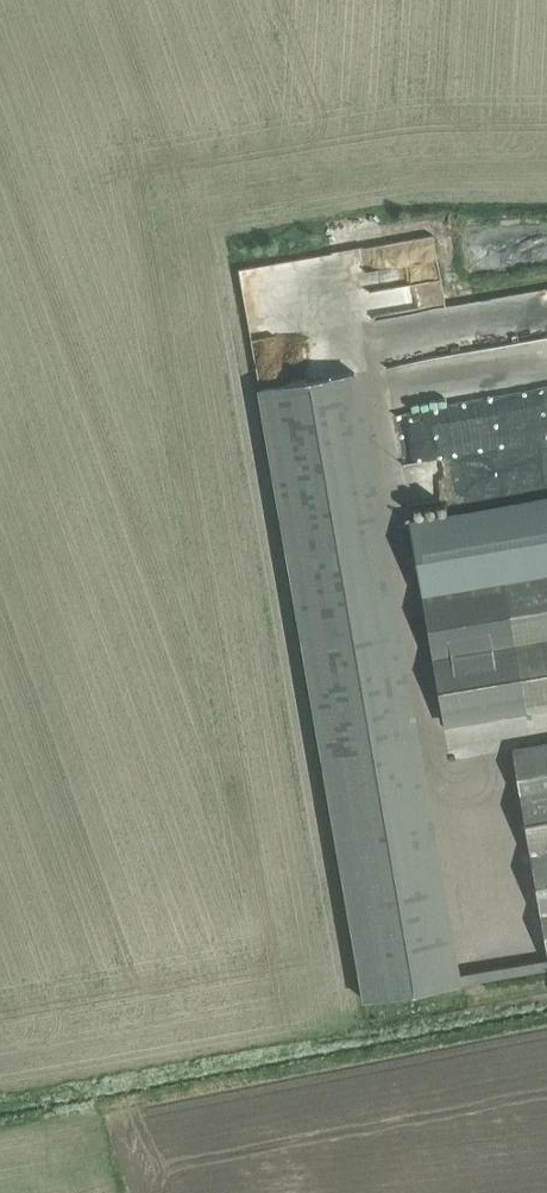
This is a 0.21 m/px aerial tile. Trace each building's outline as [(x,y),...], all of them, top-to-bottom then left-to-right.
[(376,311),(384,311),(384,298),(407,297),(406,286),(390,286),(389,281),(401,281),(401,273),(384,273),(384,275),(374,275),(376,311)] [(448,303),(444,276),(423,279),(427,305),(435,304),(443,355),(470,351),(477,396),(546,385),(546,288),(448,303)] [(364,999),(462,982),(357,371),(258,388),(364,999)] [(546,702),(546,498),(409,521),(421,593),(442,715),(525,701),(526,705),(546,702)] [(514,747),(546,963),(546,742),(514,747)]
